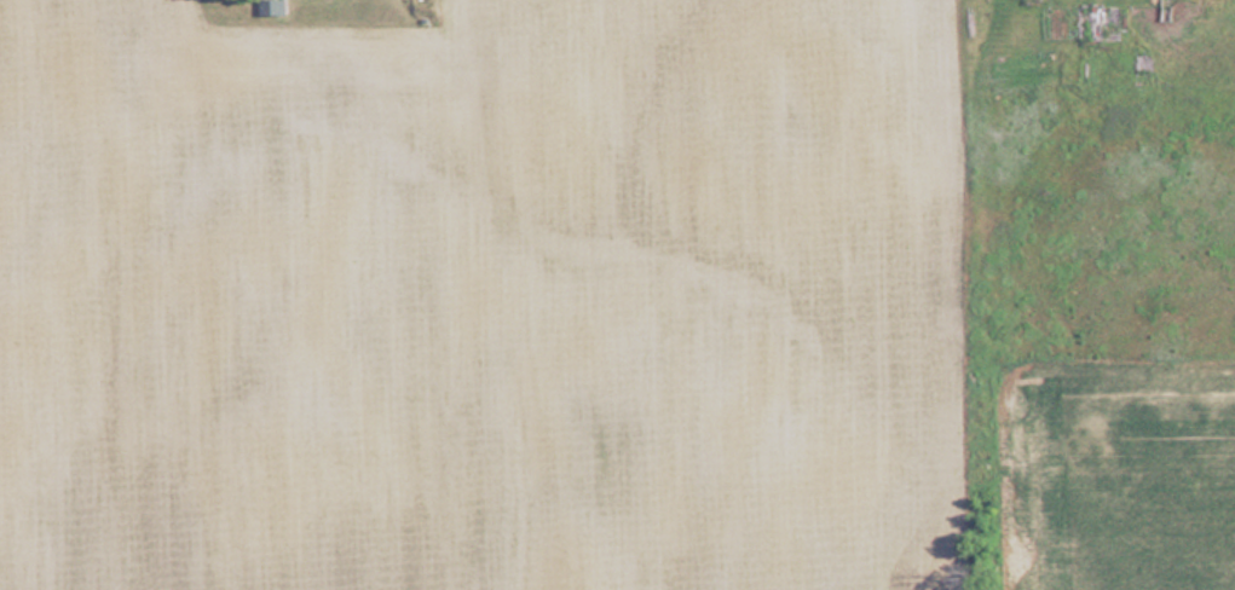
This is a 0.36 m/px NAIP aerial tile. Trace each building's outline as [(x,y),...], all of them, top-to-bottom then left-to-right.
[(283,14),(283,0),(258,0),(258,14),(283,14)] [(1119,39),(1119,6),(1068,6),(1068,39),(1119,39)]
